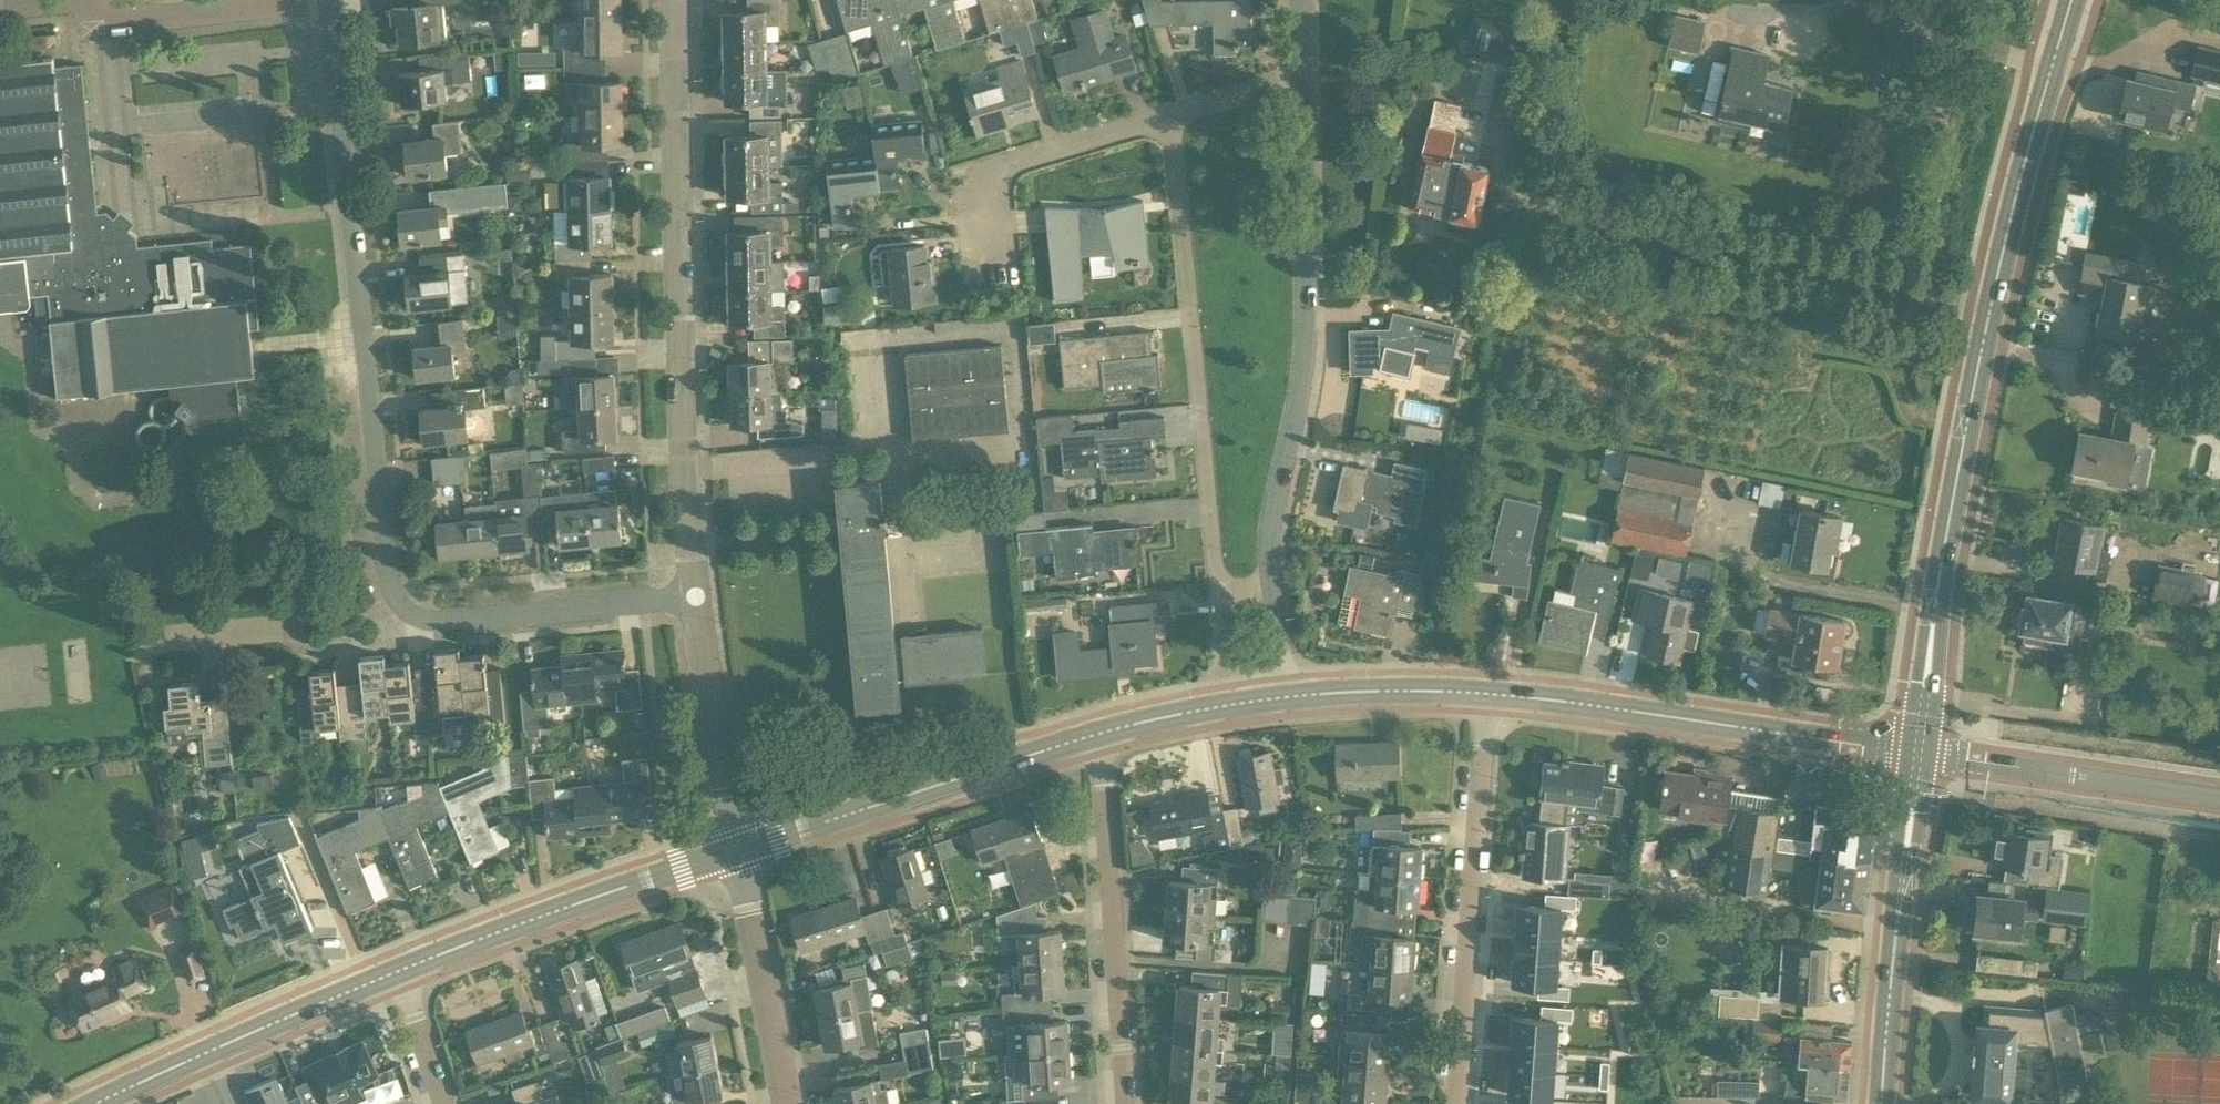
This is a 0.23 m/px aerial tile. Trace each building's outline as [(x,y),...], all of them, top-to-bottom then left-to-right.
[(448,40),(444,4),(465,2),(465,0),(413,0),(414,7),(392,10),(393,23),(399,23),(401,45),(448,40)] [(578,21),(621,20),(620,0),(578,0),(578,21)] [(765,42),(765,25),(778,25),(777,0),(748,0),(749,12),(722,13),(723,42),(765,42)] [(900,14),(895,0),(837,0),(846,31),(873,22),(886,66),(913,58),(900,14)] [(900,14),(925,7),(938,50),(965,42),(952,0),(895,0),(900,14)] [(992,34),(1002,31),(1027,23),(1040,19),(1035,0),(981,0),(992,34)] [(1159,0),(1141,0),(1144,8),(1148,23),(1149,26),(1167,26),(1167,31),(1179,31),(1179,25),(1212,24),(1213,54),(1236,53),(1236,47),(1252,46),(1250,0),(1218,0),(1159,1),(1159,0)] [(1144,8),(1132,12),(1136,26),(1148,23),(1144,8)] [(1529,20),(1480,8),(1470,44),(1520,57),(1529,20)] [(1085,87),(1084,84),(1134,69),(1124,36),(1111,40),(1102,11),(1073,20),(1082,49),(1054,57),(1064,90),(1081,85),(1082,88),(1085,87)] [(1704,22),(1676,15),(1670,45),(1698,51),(1704,22)] [(566,47),(567,67),(601,67),(601,52),(621,51),(621,20),(578,21),(579,46),(566,47)] [(1035,49),(1027,23),(1002,31),(1006,44),(1018,40),(1022,53),(1035,49)] [(21,36),(22,49),(60,45),(59,32),(21,36)] [(834,35),(846,77),(859,74),(846,32),(834,35)] [(834,81),(846,77),(834,35),(808,44),(816,69),(830,69),(834,81)] [(723,42),(724,72),(766,71),(765,42),(723,42)] [(2219,89),(2219,48),(2199,44),(2193,74),(2204,76),(2202,85),(2219,89)] [(1788,89),(1760,83),(1766,56),(1732,48),(1716,121),(1711,120),(1711,121),(1746,129),(1747,128),(1742,127),(1745,115),(1779,123),(1779,126),(1780,127),(1788,89)] [(507,68),(505,50),(494,51),(496,69),(507,68)] [(537,64),(537,52),(519,52),(519,64),(537,64)] [(441,57),(442,70),(398,75),(401,107),(446,102),(445,85),(471,82),(469,54),(441,57)] [(28,308),(31,303),(30,295),(48,294),(51,319),(50,320),(55,373),(47,374),(49,396),(170,383),(172,405),(183,414),(196,424),(202,416),(240,412),(236,376),(255,374),(250,328),(259,327),(250,243),(213,247),(212,238),(138,245),(137,236),(129,230),(135,222),(120,210),(114,217),(106,211),(97,212),(82,63),(54,66),(53,57),(0,62),(0,311),(28,308)] [(999,129),(998,125),(1035,114),(1019,60),(996,67),(999,78),(963,89),(977,136),(999,129)] [(579,85),(580,114),(622,113),(621,83),(602,83),(601,67),(567,67),(567,85),(579,85)] [(786,71),(766,71),(724,72),(724,101),(750,100),(750,116),(780,116),(780,105),(786,105),(786,71)] [(2128,78),(2119,116),(2165,127),(2170,102),(2189,106),(2194,86),(2138,72),(2136,80),(2128,78)] [(1426,126),(1407,205),(1475,221),(1487,168),(1460,161),(1461,155),(1448,152),(1453,132),(1451,132),(1457,107),(1433,101),(1427,126),(1426,126)] [(568,145),(568,161),(603,160),(603,145),(623,145),(622,113),(580,114),(581,144),(568,145)] [(432,124),(434,139),(405,142),(409,177),(446,173),(444,154),(462,152),(459,121),(432,124)] [(726,166),(768,165),(781,165),(780,148),(780,121),(751,122),(751,137),(725,137),(726,166)] [(922,121),(873,126),(880,192),(901,190),(898,159),(926,156),(922,121)] [(852,195),(880,192),(873,126),(872,126),(875,157),(828,161),(834,228),(855,226),(852,195)] [(1393,132),(1391,140),(1399,141),(1401,133),(1393,132)] [(570,177),(570,210),(610,209),(609,176),(604,176),(603,160),(568,161),(564,161),(564,178),(570,177)] [(769,182),(768,165),(726,166),(726,196),(751,196),(752,211),(800,210),(800,198),(781,199),(781,182),(769,182)] [(506,182),(457,183),(458,201),(507,200),(506,182)] [(1145,230),(1142,201),(1105,210),(1105,206),(1098,206),(1098,210),(1045,208),(1053,302),(1079,299),(1074,252),(1113,249),(1120,265),(1146,262),(1143,230),(1145,230)] [(399,210),(402,243),(440,239),(439,223),(446,222),(444,206),(399,210)] [(555,211),(556,260),(591,259),(590,242),(611,242),(610,209),(570,210),(555,211)] [(728,261),(770,260),(770,244),(782,244),(782,215),(751,216),(752,231),(727,232),(728,261)] [(511,248),(500,249),(500,258),(511,257),(511,248)] [(891,251),(896,304),(934,300),(931,261),(925,262),(924,248),(891,251)] [(468,301),(463,253),(422,258),(423,273),(406,275),(409,308),(468,301)] [(572,276),(573,308),(612,307),(611,273),(591,274),(591,259),(556,260),(557,276),(572,276)] [(728,261),(728,290),(769,290),(771,290),(785,289),(784,260),(770,260),(728,261)] [(2158,321),(2139,317),(2142,300),(2161,304),(2164,286),(2110,276),(2112,265),(2085,260),(2080,291),(2104,295),(2097,329),(2154,340),(2158,321)] [(808,289),(818,289),(818,274),(808,274),(808,289)] [(771,290),(769,290),(728,290),(729,319),(753,319),(754,334),(784,334),(784,305),(771,306),(771,290)] [(824,321),(852,318),(850,303),(823,305),(824,321)] [(541,358),(556,358),(595,356),(595,340),(613,339),(612,307),(573,308),(573,340),(555,340),(555,334),(541,334),(541,358)] [(517,331),(516,312),(497,314),(499,333),(517,331)] [(1372,329),(1357,329),(1349,330),(1350,372),(1373,371),(1373,368),(1390,371),(1391,367),(1408,371),(1414,347),(1451,355),(1458,328),(1393,312),(1388,334),(1372,330),(1372,329)] [(1147,328),(1147,314),(1123,313),(1123,328),(1147,328)] [(432,322),(435,345),(414,347),(417,378),(454,374),(452,351),(465,349),(462,319),(432,322)] [(1056,340),(1055,323),(1028,326),(1030,343),(1056,340)] [(1152,389),(1152,388),(1159,387),(1155,354),(1150,354),(1147,331),(1057,340),(1062,389),(1100,385),(1101,393),(1146,388),(1146,390),(1152,389)] [(731,392),(768,391),(767,362),(792,361),(791,338),(747,340),(748,360),(730,361),(731,392)] [(914,439),(1009,430),(1001,342),(906,351),(914,439)] [(566,407),(579,406),(616,405),(615,385),(620,385),(619,355),(595,356),(556,358),(557,372),(564,372),(566,407)] [(512,368),(506,375),(507,383),(522,382),(520,367),(512,368)] [(431,392),(433,408),(421,409),(424,442),(467,438),(464,409),(485,407),(483,387),(455,390),(431,392)] [(782,390),(768,391),(731,392),(733,423),(757,422),(757,436),(781,435),(805,433),(804,421),(791,418),(788,419),(787,407),(783,407),(782,390)] [(617,436),(616,405),(579,406),(580,429),(562,430),(562,451),(606,449),(605,437),(617,436)] [(2114,410),(2109,438),(2079,432),(2072,467),(2108,474),(2107,480),(2127,483),(2134,442),(2143,444),(2148,416),(2114,410)] [(1039,443),(1059,441),(1063,479),(1100,475),(1101,482),(1155,476),(1153,449),(1151,449),(1149,438),(1163,436),(1161,418),(1127,421),(1128,427),(1074,432),(1072,414),(1037,418),(1039,443)] [(838,423),(823,423),(823,435),(838,434),(838,423)] [(1443,428),(1430,426),(1428,440),(1440,442),(1443,428)] [(546,448),(528,450),(529,459),(547,457),(546,448)] [(433,473),(460,470),(470,469),(469,452),(431,457),(433,473)] [(585,471),(615,468),(614,454),(583,457),(585,471)] [(1622,489),(1695,504),(1702,469),(1629,454),(1622,489)] [(525,496),(539,495),(555,493),(551,460),(521,463),(525,496)] [(1378,505),(1376,511),(1398,515),(1404,486),(1421,489),(1425,469),(1394,462),(1391,475),(1342,464),(1333,508),(1354,512),(1357,500),(1378,505)] [(460,470),(433,473),(434,486),(461,482),(460,470)] [(986,673),(982,629),(903,637),(903,642),(894,643),(877,474),(835,479),(858,708),(899,704),(897,676),(906,675),(907,681),(986,673)] [(1762,500),(1783,504),(1787,482),(1765,478),(1762,500)] [(1546,479),(1543,492),(1557,495),(1560,482),(1546,479)] [(591,541),(622,538),(619,503),(618,503),(616,487),(615,487),(586,490),(591,541)] [(560,544),(591,541),(586,490),(586,489),(555,492),(560,544)] [(1685,554),(1695,504),(1622,489),(1612,540),(1685,554)] [(494,496),(494,501),(499,551),(529,548),(525,501),(516,495),(494,496)] [(1513,583),(1512,596),(1527,598),(1531,562),(1527,561),(1541,503),(1504,495),(1490,557),(1473,555),(1471,578),(1513,583)] [(465,504),(468,520),(471,546),(471,554),(499,551),(494,501),(465,504)] [(965,549),(991,558),(1004,517),(979,508),(965,549)] [(1019,554),(1052,550),(1055,577),(1096,573),(1096,566),(1136,562),(1132,527),(1093,531),(1092,523),(1050,527),(1046,528),(1044,512),(1045,512),(1045,510),(1009,513),(1013,543),(1018,542),(1019,554)] [(1828,567),(1831,549),(1835,549),(1840,517),(1801,510),(1792,561),(1828,567)] [(1421,515),(1418,529),(1431,532),(1434,518),(1421,515)] [(2104,579),(2109,552),(2098,550),(2103,524),(2063,517),(2054,561),(2092,568),(2090,576),(2104,579)] [(441,557),(471,554),(471,546),(468,520),(438,523),(441,557)] [(1360,553),(1358,566),(1372,569),(1375,555),(1360,553)] [(1660,556),(1656,574),(1678,578),(1682,561),(1660,556)] [(1581,647),(1584,633),(1604,638),(1620,568),(1584,560),(1572,609),(1552,605),(1544,638),(1581,647)] [(2152,594),(2200,603),(2205,573),(2157,564),(2152,594)] [(1393,576),(1356,568),(1350,567),(1345,591),(1361,595),(1354,626),(1388,633),(1392,612),(1410,616),(1418,575),(1395,570),(1393,576)] [(1681,645),(1693,648),(1697,630),(1685,627),(1691,600),(1639,588),(1632,617),(1654,622),(1647,654),(1677,661),(1681,645)] [(2026,628),(2025,639),(2048,642),(2050,631),(2057,632),(2056,640),(2069,642),(2073,613),(2081,615),(2083,604),(2029,596),(2028,608),(2025,607),(2018,612),(2017,620),(2023,626),(2022,627),(2026,628)] [(1130,668),(1130,664),(1154,661),(1151,620),(1167,619),(1165,601),(1113,605),(1115,622),(1109,623),(1112,647),(1076,650),(1074,630),(1054,632),(1058,677),(1115,672),(1115,669),(1130,668)] [(1827,664),(1836,665),(1844,620),(1802,612),(1802,614),(1771,608),(1767,633),(1796,638),(1793,658),(1804,660),(1802,674),(1825,678),(1827,664)] [(425,691),(426,700),(430,733),(443,732),(441,709),(463,706),(464,706),(459,657),(460,657),(459,648),(433,651),(437,690),(425,691)] [(577,655),(582,702),(597,700),(596,689),(615,687),(617,710),(642,707),(639,677),(625,678),(622,650),(577,655)] [(464,706),(463,706),(464,716),(488,714),(489,727),(504,726),(500,692),(487,693),(483,655),(460,657),(459,657),(464,706)] [(546,706),(582,702),(577,655),(560,657),(561,667),(532,670),(535,698),(520,700),(525,738),(540,736),(539,729),(549,728),(546,706)] [(354,741),(369,740),(367,717),(388,715),(389,715),(384,666),(385,665),(384,656),(360,658),(364,697),(350,699),(351,708),(354,741)] [(389,715),(388,715),(389,724),(413,721),(414,735),(430,733),(426,700),(413,702),(409,663),(385,665),(384,666),(389,715)] [(351,708),(337,709),(333,671),(309,673),(311,690),(296,692),(302,747),(318,745),(316,731),(338,729),(340,743),(354,741),(351,708)] [(228,762),(227,738),(223,698),(197,700),(196,683),(167,685),(168,706),(162,707),(163,727),(184,726),(184,730),(199,729),(202,764),(228,762)] [(644,712),(637,712),(637,725),(645,725),(644,712)] [(231,736),(231,748),(251,747),(250,734),(231,735),(231,736)] [(1336,743),(1338,778),(1399,775),(1398,741),(1336,743)] [(1278,799),(1275,784),(1284,782),(1282,766),(1272,768),(1269,751),(1238,757),(1247,805),(1278,799)] [(484,770),(441,788),(440,789),(450,813),(471,864),(500,852),(479,801),(510,787),(510,783),(528,781),(528,776),(526,753),(507,755),(483,758),(484,770)] [(590,785),(595,834),(611,832),(609,822),(639,818),(635,788),(650,787),(646,754),(621,756),(624,781),(590,785)] [(104,760),(91,764),(96,781),(109,777),(104,760)] [(1542,799),(1540,821),(1562,823),(1565,801),(1597,804),(1596,812),(1612,814),(1615,786),(1601,785),(1603,767),(1543,761),(1540,799),(1542,799)] [(233,770),(226,771),(226,777),(227,791),(235,790),(233,770)] [(254,789),(273,787),(272,773),(253,775),(254,789)] [(550,839),(595,834),(590,785),(574,786),(574,787),(554,790),(553,773),(528,776),(532,809),(547,808),(550,839)] [(1708,832),(1735,836),(1736,834),(1741,835),(1742,829),(1752,831),(1750,848),(1770,852),(1776,815),(1740,809),(1742,796),(1728,794),(1730,779),(1695,774),(1695,777),(1666,773),(1661,810),(1710,818),(1708,832)] [(440,789),(441,788),(439,783),(421,785),(422,796),(380,814),(389,840),(411,890),(439,878),(417,827),(450,813),(440,789)] [(1230,846),(1228,835),(1223,808),(1210,811),(1206,792),(1149,803),(1156,837),(1212,825),(1213,829),(1204,831),(1208,850),(1230,846)] [(1236,806),(1223,808),(1228,835),(1243,843),(1236,806)] [(389,840),(380,814),(377,808),(360,810),(361,822),(318,841),(350,916),(378,905),(356,854),(389,840)] [(1847,844),(1872,847),(1876,814),(1834,809),(1834,810),(1818,808),(1812,857),(1821,859),(1822,859),(1824,845),(1847,848),(1847,844)] [(1022,903),(1058,891),(1031,809),(971,829),(982,861),(1006,853),(1022,903)] [(1402,825),(1401,810),(1356,812),(1356,827),(1402,825)] [(253,853),(256,861),(240,867),(253,897),(228,907),(242,939),(276,924),(284,942),(314,929),(280,851),(300,842),(289,816),(256,823),(259,828),(235,838),(243,857),(253,853)] [(1566,824),(1562,823),(1540,821),(1526,820),(1521,875),(1561,879),(1561,877),(1568,878),(1568,894),(1629,898),(1631,875),(1576,871),(1577,854),(1563,853),(1566,824)] [(1250,824),(1241,831),(1244,844),(1250,844),(1260,836),(1250,824)] [(1379,872),(1419,875),(1421,846),(1399,844),(1400,827),(1361,829),(1360,841),(1363,841),(1362,853),(1371,854),(1371,856),(1380,857),(1379,872)] [(1764,892),(1770,852),(1750,848),(1752,831),(1742,829),(1741,835),(1736,834),(1735,836),(1728,886),(1764,892)] [(2006,880),(2058,888),(2063,858),(2044,855),(2046,839),(2010,833),(1997,831),(1993,859),(2009,861),(2006,880)] [(934,840),(936,847),(939,860),(957,854),(951,835),(934,840)] [(1703,842),(1691,846),(1694,856),(1706,852),(1703,842)] [(1865,910),(1872,847),(1847,844),(1847,848),(1824,845),(1822,859),(1821,859),(1815,904),(1817,904),(1816,911),(1831,913),(1832,906),(1865,910)] [(1274,863),(1275,846),(1258,846),(1257,863),(1274,863)] [(882,858),(897,905),(927,895),(912,848),(907,850),(905,848),(887,854),(887,856),(882,858)] [(1167,908),(1216,912),(1219,867),(1182,865),(1181,879),(1170,878),(1167,908)] [(1078,886),(1073,870),(1060,874),(1066,890),(1078,886)] [(1355,885),(1352,916),(1393,919),(1394,904),(1417,905),(1419,875),(1379,872),(1368,872),(1367,886),(1355,885)] [(1294,893),(1295,878),(1280,877),(1279,891),(1294,893)] [(171,882),(137,896),(150,930),(158,927),(156,922),(176,914),(178,917),(184,914),(171,882)] [(2047,888),(2043,919),(2087,923),(2091,892),(2047,888)] [(1261,920),(1273,921),(1275,894),(1263,894),(1261,920)] [(1289,896),(1275,894),(1273,921),(1287,922),(1289,896)] [(1577,895),(1568,895),(1567,908),(1576,909),(1577,895)] [(1966,927),(1966,929),(2018,935),(2020,917),(2036,918),(2038,901),(1979,895),(1977,909),(1968,909),(1968,911),(1970,912),(1969,927),(1966,927)] [(1302,897),(1289,896),(1287,922),(1300,923),(1302,897)] [(886,948),(874,911),(861,915),(855,897),(801,916),(811,948),(865,930),(869,942),(872,941),(875,951),(882,949),(883,949),(886,948)] [(1302,897),(1300,923),(1314,924),(1316,898),(1302,897)] [(1022,962),(1060,959),(1058,930),(1046,930),(1045,914),(1038,915),(1037,899),(997,912),(998,948),(1012,947),(1021,946),(1022,962)] [(1561,907),(1519,904),(1517,929),(1559,932),(1561,907)] [(886,948),(908,941),(904,930),(896,933),(888,907),(874,911),(886,948)] [(1212,960),(1216,912),(1167,908),(1165,939),(1177,939),(1176,957),(1212,960)] [(1352,961),(1373,963),(1412,965),(1414,936),(1392,934),(1393,919),(1352,916),(1352,917),(1351,917),(1349,946),(1354,946),(1352,961)] [(2212,917),(2211,973),(2219,974),(2219,917),(2212,917)] [(681,973),(676,960),(693,955),(682,922),(622,943),(634,976),(664,965),(678,1006),(706,996),(696,968),(681,973)] [(1559,932),(1517,929),(1515,953),(1557,957),(1559,932)] [(1254,952),(1255,941),(1245,940),(1244,951),(1254,952)] [(908,941),(886,948),(887,963),(912,955),(908,941)] [(188,982),(207,977),(195,943),(177,950),(188,982)] [(1797,977),(1796,998),(1823,1000),(1823,999),(1828,999),(1829,979),(1825,979),(1827,948),(1782,946),(1780,976),(1797,977)] [(1602,949),(1593,948),(1592,961),(1601,962),(1602,949)] [(1557,957),(1515,953),(1513,979),(1555,983),(1557,957)] [(115,976),(68,997),(83,1030),(132,1008),(126,995),(147,986),(135,958),(112,968),(115,976)] [(1001,993),(1003,1009),(1052,1005),(1051,990),(1063,989),(1060,959),(1022,962),(1023,978),(1014,978),(1015,992),(1001,993)] [(597,1017),(595,1013),(607,1009),(594,975),(583,979),(576,960),(546,971),(563,1018),(571,1015),(575,1027),(597,1019),(597,1017)] [(1311,991),(1325,992),(1327,961),(1312,960),(1311,991)] [(821,1017),(858,1010),(855,993),(860,992),(869,981),(866,962),(842,967),(844,977),(836,979),(838,985),(816,989),(821,1017)] [(1409,996),(1412,965),(1373,963),(1372,978),(1348,977),(1346,1006),(1360,1007),(1387,1009),(1387,994),(1409,996)] [(2082,965),(2066,963),(2065,976),(2081,977),(2082,965)] [(1177,1015),(1216,1018),(1217,1002),(1227,1003),(1240,1004),(1242,973),(1193,969),(1192,985),(1179,984),(1177,1015)] [(942,985),(957,984),(957,972),(941,972),(942,985)] [(1570,986),(1561,985),(1560,999),(1569,1000),(1570,986)] [(1718,1013),(1757,1016),(1758,997),(1720,994),(1718,1013)] [(1982,1003),(1980,1027),(1978,1047),(1974,1046),(1972,1065),(1977,1065),(1974,1096),(2016,1099),(2020,1044),(2049,1046),(2060,1101),(2088,1096),(2070,999),(2041,1002),(2042,1009),(1982,1003)] [(1272,1002),(1271,1016),(1289,1017),(1290,1003),(1272,1002)] [(1027,1037),(1028,1052),(1068,1049),(1065,1019),(1053,1020),(1052,1005),(1003,1009),(1004,1025),(1017,1024),(1018,1037),(1027,1037)] [(1573,1007),(1564,1006),(1563,1020),(1572,1021),(1573,1007)] [(862,1027),(858,1010),(821,1017),(827,1046),(851,1042),(852,1045),(859,1044),(859,1047),(878,1044),(875,1025),(862,1027)] [(1665,1011),(1650,1010),(1649,1027),(1665,1028),(1665,1011)] [(1347,1058),(1387,1060),(1389,1031),(1367,1030),(1368,1013),(1342,1011),(1339,1041),(1348,1041),(1347,1058)] [(549,1051),(540,1025),(527,1029),(520,1012),(467,1031),(479,1063),(505,1054),(508,1061),(523,1056),(521,1048),(532,1044),(537,1056),(549,1051)] [(1556,1016),(1515,1012),(1512,1038),(1554,1041),(1556,1016)] [(1177,1015),(1175,1045),(1223,1048),(1224,1036),(1214,1035),(1216,1018),(1177,1015)] [(622,1037),(637,1031),(632,1016),(616,1022),(622,1037)] [(674,1018),(640,1029),(645,1043),(678,1033),(674,1018)] [(540,1025),(549,1051),(552,1059),(571,1052),(565,1038),(560,1040),(552,1020),(540,1025)] [(610,1041),(621,1037),(615,1022),(604,1026),(610,1041)] [(1753,1040),(1779,1042),(1779,1039),(1780,1023),(1754,1022),(1753,1034),(1753,1036),(1753,1040)] [(902,1046),(929,1041),(926,1027),(899,1032),(902,1046)] [(1782,1056),(1800,1058),(1799,1062),(1849,1067),(1852,1041),(1831,1039),(1801,1036),(1784,1035),(1782,1056)] [(683,1071),(718,1065),(712,1036),(678,1042),(678,1047),(665,1049),(670,1075),(683,1071)] [(621,1037),(597,1046),(602,1058),(626,1050),(621,1037)] [(1554,1041),(1512,1038),(1511,1062),(1553,1066),(1554,1041)] [(1277,1039),(1276,1052),(1291,1053),(1292,1041),(1277,1039)] [(905,1059),(931,1054),(929,1041),(902,1046),(905,1059)] [(307,1065),(313,1082),(319,1097),(322,1103),(346,1103),(364,1096),(358,1081),(376,1073),(364,1042),(307,1065)] [(1175,1045),(1173,1076),(1211,1078),(1212,1061),(1222,1062),(1223,1048),(1175,1045)] [(1021,1068),(1023,1098),(1059,1095),(1058,1081),(1070,1080),(1068,1049),(1028,1052),(1030,1068),(1021,1068)] [(1291,1053),(1276,1052),(1275,1067),(1290,1068),(1291,1053)] [(1337,1074),(1336,1087),(1385,1091),(1387,1060),(1347,1058),(1346,1075),(1337,1074)] [(1601,1061),(1600,1074),(1609,1075),(1610,1062),(1601,1061)] [(1553,1066),(1511,1062),(1509,1087),(1551,1091),(1553,1066)] [(1846,1100),(1849,1067),(1799,1062),(1798,1074),(1795,1074),(1794,1079),(1792,1079),(1791,1094),(1846,1100)] [(718,1065),(683,1071),(670,1075),(672,1088),(669,1088),(673,1103),(691,1103),(690,1099),(723,1093),(718,1065)] [(1296,1072),(1295,1085),(1310,1086),(1311,1073),(1296,1072)] [(1599,1088),(1608,1088),(1609,1075),(1600,1074),(1599,1088)] [(247,1091),(253,1103),(288,1103),(276,1078),(272,1080),(270,1075),(250,1085),(251,1089),(247,1091)] [(1210,1093),(1211,1078),(1173,1076),(1171,1103),(1234,1103),(1210,1093)] [(887,1086),(881,1087),(880,1079),(835,1088),(838,1103),(891,1103),(887,1086)] [(538,1080),(512,1089),(517,1103),(546,1103),(538,1080)] [(1760,1081),(1717,1080),(1717,1094),(1760,1095),(1760,1081)] [(298,1089),(305,1103),(322,1103),(319,1097),(313,1082),(298,1089)] [(1310,1086),(1295,1085),(1294,1099),(1309,1100),(1310,1086)] [(1344,1103),(1384,1103),(1385,1091),(1336,1087),(1335,1101),(1344,1101),(1344,1103)] [(1059,1095),(1023,1098),(1023,1103),(1060,1103),(1059,1095)]
